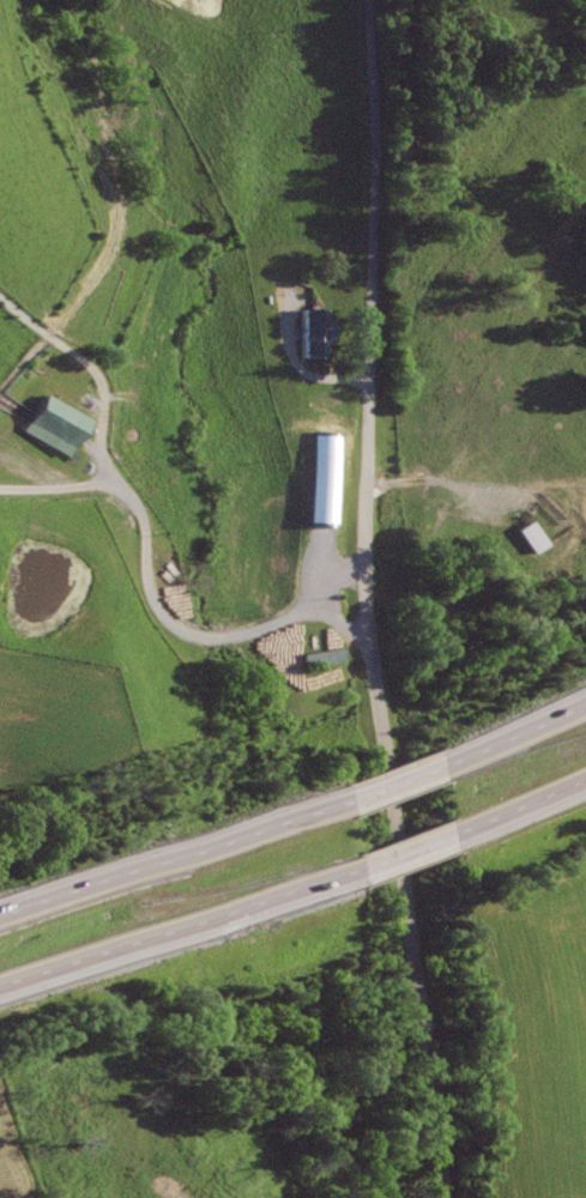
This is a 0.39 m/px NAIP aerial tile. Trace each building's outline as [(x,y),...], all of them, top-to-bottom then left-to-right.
[(300,307),(300,358),(321,358),(322,341),(328,341),(330,319),(324,319),(324,308),(300,307)] [(56,453),(18,430),(38,395),(77,418),(56,453)] [(327,500),(327,521),(321,521),(321,524),(308,524),(308,530),(292,530),(292,503),(307,503),(307,497),(320,497),(321,500),(327,500)] [(517,530),(533,555),(547,545),(531,520),(517,530)] [(340,659),(297,667),(295,653),(337,645),(340,659)]
